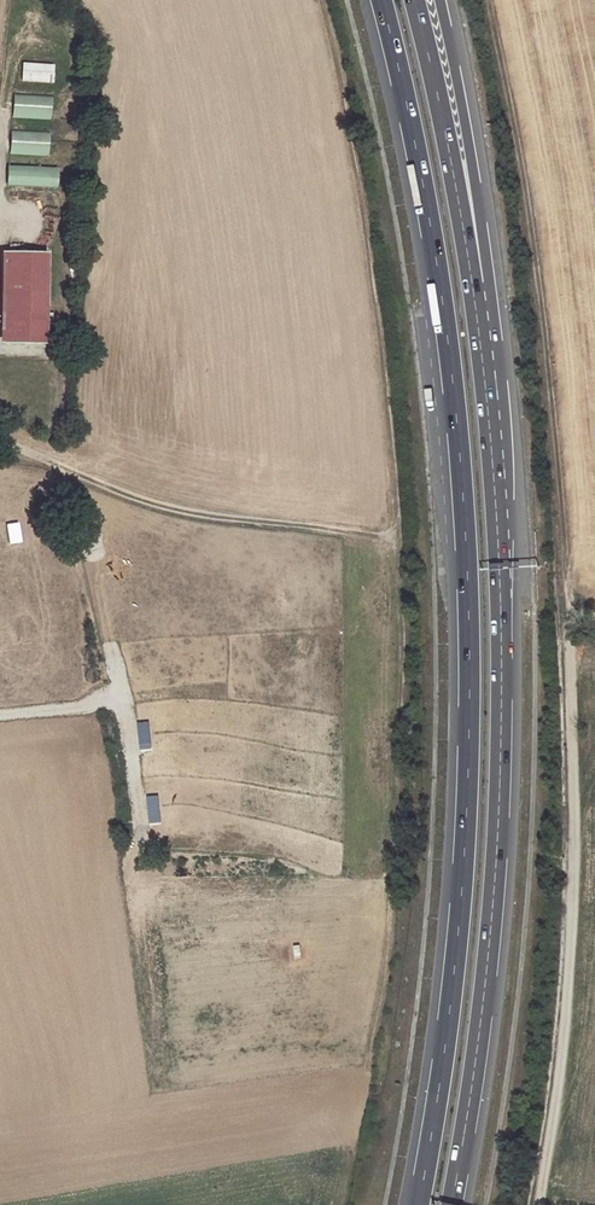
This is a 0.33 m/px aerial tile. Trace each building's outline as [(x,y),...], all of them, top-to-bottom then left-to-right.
[(52,66),(19,63),(17,82),(50,84),(52,66)] [(49,101),(11,99),(10,120),(48,122),(49,101)] [(44,154),(44,134),(7,132),(6,153),(44,154)] [(53,169),(3,166),(1,185),(52,189),(53,169)] [(1,252),(0,260),(0,342),(40,345),(46,255),(1,252)]
